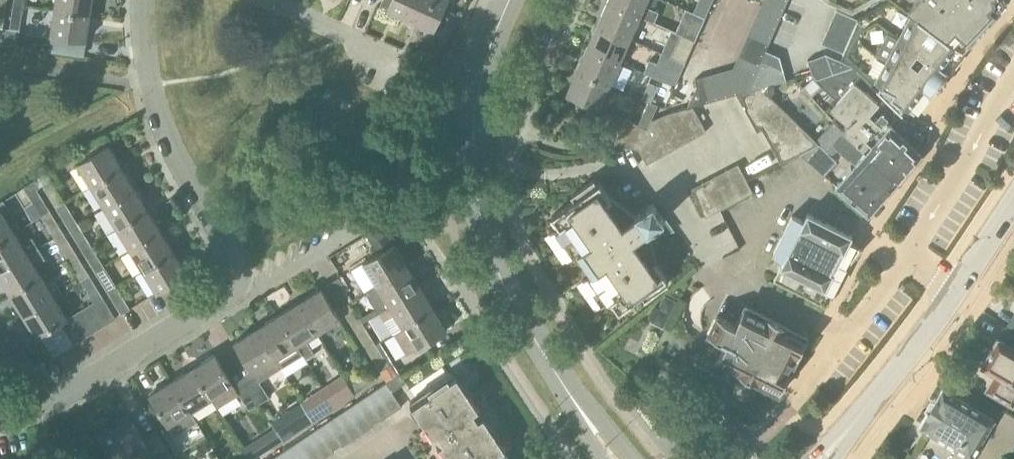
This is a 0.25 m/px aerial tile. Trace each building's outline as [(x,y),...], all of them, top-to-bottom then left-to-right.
[(92,0),(56,0),(54,10),(90,15),(92,0)] [(380,6),(410,20),(419,0),(383,0),(380,6)] [(441,12),(447,0),(419,0),(410,20),(433,30),(435,26),(438,28),(442,27),(446,18),(445,14),(441,12)] [(607,1),(640,16),(654,22),(659,11),(645,5),(647,0),(608,0),(607,1)] [(787,1),(784,0),(765,0),(764,2),(783,11),(787,1)] [(821,43),(844,53),(855,66),(863,74),(902,112),(903,111),(901,109),(905,105),(914,112),(915,111),(914,110),(929,91),(930,93),(947,71),(945,70),(960,51),(961,51),(962,50),(897,0),(888,0),(859,18),(836,8),(821,43)] [(852,11),(872,0),(826,0),(852,11)] [(962,50),(1007,3),(1005,0),(897,0),(962,50)] [(607,1),(598,24),(630,38),(640,16),(607,1)] [(779,20),(783,11),(764,2),(759,12),(779,20)] [(20,30),(23,5),(14,3),(10,28),(20,30)] [(86,39),(90,15),(54,10),(51,34),(86,39)] [(686,11),(677,32),(681,34),(695,40),(704,19),(686,11)] [(775,29),(779,20),(759,12),(755,21),(775,29)] [(771,38),(775,29),(755,21),(751,30),(771,38)] [(598,24),(587,47),(620,61),(630,38),(598,24)] [(671,30),(662,53),(685,63),(695,40),(681,34),(677,32),(671,30)] [(767,48),(771,38),(751,30),(747,39),(767,48)] [(766,50),(767,48),(747,39),(743,48),(764,57),(767,51),(766,50)] [(587,47),(578,69),(610,84),(620,61),(587,47)] [(760,67),(764,57),(743,48),(739,58),(760,67)] [(750,90),(761,87),(787,80),(780,56),(767,51),(764,57),(760,67),(753,82),(750,90)] [(649,60),(643,72),(674,86),(677,79),(680,74),(685,63),(662,53),(657,64),(649,60)] [(815,80),(816,80),(855,66),(842,60),(826,54),(826,53),(822,55),(807,60),(814,78),(815,81),(815,80)] [(753,82),(760,67),(739,58),(734,69),(739,75),(753,82)] [(816,80),(815,80),(838,100),(831,108),(849,125),(844,131),(866,152),(898,181),(898,180),(921,153),(891,124),(890,125),(882,119),(878,123),(867,114),(878,102),(856,82),(863,74),(855,66),(816,80)] [(578,69),(567,93),(600,107),(610,84),(578,69)] [(750,90),(753,82),(739,75),(734,69),(726,71),(733,95),(736,94),(750,90)] [(724,97),(733,95),(726,71),(717,74),(724,97)] [(715,100),(724,97),(717,74),(707,77),(715,100)] [(687,108),(693,106),(715,100),(707,77),(696,80),(696,78),(695,79),(697,86),(696,88),(687,108)] [(642,98),(648,101),(649,100),(651,102),(658,86),(649,82),(642,98)] [(800,155),(820,145),(761,87),(750,90),(736,94),(757,132),(762,129),(781,163),(799,154),(800,155)] [(647,128),(651,120),(658,104),(651,102),(649,100),(648,101),(638,124),(641,126),(647,128)] [(706,131),(693,106),(687,108),(668,113),(651,120),(647,128),(641,126),(638,124),(638,125),(624,119),(612,147),(638,149),(647,164),(706,131)] [(834,121),(816,140),(820,145),(826,150),(832,144),(849,160),(850,159),(855,164),(836,186),(869,213),(898,181),(866,152),(844,131),(843,130),(834,121)] [(92,186),(122,167),(108,144),(78,163),(92,186)] [(820,145),(800,155),(824,175),(837,160),(820,145)] [(753,192),(738,163),(691,189),(706,217),(753,192)] [(104,206),(134,187),(122,167),(92,186),(104,206)] [(574,199),(552,215),(560,226),(554,229),(574,256),(578,253),(593,273),(587,277),(607,304),(612,300),(619,311),(641,295),(645,300),(668,283),(665,278),(667,277),(654,260),(650,263),(634,242),(665,220),(653,203),(635,215),(622,224),(607,203),(612,199),(600,182),(598,183),(594,178),(571,195),(574,199)] [(56,207),(65,202),(51,179),(42,185),(56,207)] [(117,227),(147,208),(134,187),(104,206),(117,227)] [(37,188),(28,194),(42,216),(51,211),(37,188)] [(15,233),(15,232),(20,229),(3,200),(0,201),(0,242),(15,233)] [(69,227),(77,222),(65,202),(56,207),(69,227)] [(130,248),(161,229),(147,208),(117,227),(130,248)] [(51,211),(42,216),(54,236),(63,231),(51,211)] [(793,214),(773,254),(784,260),(774,279),(827,306),(847,266),(855,257),(845,249),(852,235),(807,213),(804,220),(793,214)] [(82,248),(90,243),(77,222),(69,227),(82,248)] [(144,270),(174,251),(161,229),(130,248),(144,270)] [(63,231),(54,236),(67,257),(76,252),(63,231)] [(0,242),(0,270),(28,253),(38,246),(32,237),(22,243),(15,233),(0,242)] [(95,270),(104,265),(90,243),(82,248),(95,270)] [(377,284),(408,266),(394,243),(363,262),(377,284)] [(0,270),(0,276),(10,293),(41,274),(35,265),(45,258),(38,246),(28,253),(0,270)] [(174,251),(144,270),(157,291),(187,272),(174,251)] [(76,252),(67,257),(80,279),(89,273),(76,252)] [(109,292),(117,287),(104,265),(95,270),(109,292)] [(391,307),(421,288),(408,266),(377,284),(391,307)] [(89,273),(80,279),(94,301),(103,295),(89,273)] [(41,274),(10,293),(23,314),(54,295),(61,291),(55,282),(48,286),(41,274)] [(350,301),(352,299),(339,277),(327,284),(341,306),(350,301)] [(117,287),(109,292),(122,313),(130,308),(117,287)] [(300,301),(319,332),(340,318),(321,288),(300,301)] [(434,308),(421,288),(391,307),(380,313),(386,322),(396,316),(403,327),(434,308)] [(54,295),(23,314),(37,336),(40,335),(50,328),(60,322),(67,317),(54,295)] [(94,301),(91,303),(104,323),(115,316),(103,295),(94,301)] [(306,339),(319,332),(300,301),(278,314),(297,345),(298,345),(304,356),(306,358),(314,353),(306,339)] [(363,323),(350,301),(341,306),(355,329),(363,323)] [(91,303),(81,309),(94,330),(104,323),(91,303)] [(717,315),(708,333),(727,343),(717,362),(780,394),(808,336),(746,305),(736,325),(717,315)] [(393,333),(407,354),(447,330),(434,308),(403,327),(393,333)] [(81,309),(70,316),(83,337),(94,330),(81,309)] [(1013,313),(1006,325),(1013,330),(1013,313)] [(278,314),(257,327),(283,369),(304,356),(298,345),(297,345),(278,314)] [(67,317),(60,322),(73,343),(83,337),(70,316),(67,317)] [(60,322),(50,328),(63,350),(73,343),(60,322)] [(367,349),(376,343),(363,323),(355,329),(367,349)] [(256,375),(245,382),(259,403),(269,397),(260,382),(283,369),(257,327),(235,341),(256,375)] [(50,328),(40,335),(53,356),(63,350),(50,328)] [(982,364),(996,373),(986,390),(1013,406),(1013,404),(1013,346),(998,337),(982,364)] [(376,343),(367,349),(380,370),(389,365),(376,343)] [(215,353),(192,367),(211,398),(218,409),(240,395),(249,410),(259,403),(245,382),(236,387),(215,353)] [(172,380),(191,410),(211,398),(192,367),(172,380)] [(351,383),(349,385),(355,393),(356,392),(377,378),(371,370),(351,383)] [(406,381),(400,372),(386,381),(393,390),(406,381)] [(454,372),(410,401),(437,441),(449,458),(503,458),(501,456),(507,452),(454,372)] [(344,377),(303,403),(308,412),(314,420),(336,406),(355,393),(349,385),(344,377)] [(191,410),(172,380),(149,394),(175,435),(197,421),(190,411),(191,410)] [(308,458),(322,458),(334,451),(333,450),(341,444),(342,445),(373,425),(372,424),(380,418),(381,419),(402,406),(386,381),(296,441),(308,458)] [(943,388),(921,426),(972,457),(994,419),(943,388)] [(303,403),(273,422),(284,439),(314,420),(308,412),(303,403)] [(101,438),(111,454),(110,455),(112,458),(132,458),(131,457),(140,452),(144,458),(166,458),(173,455),(158,430),(143,439),(130,419),(101,438)] [(296,441),(269,458),(308,458),(296,441)]
